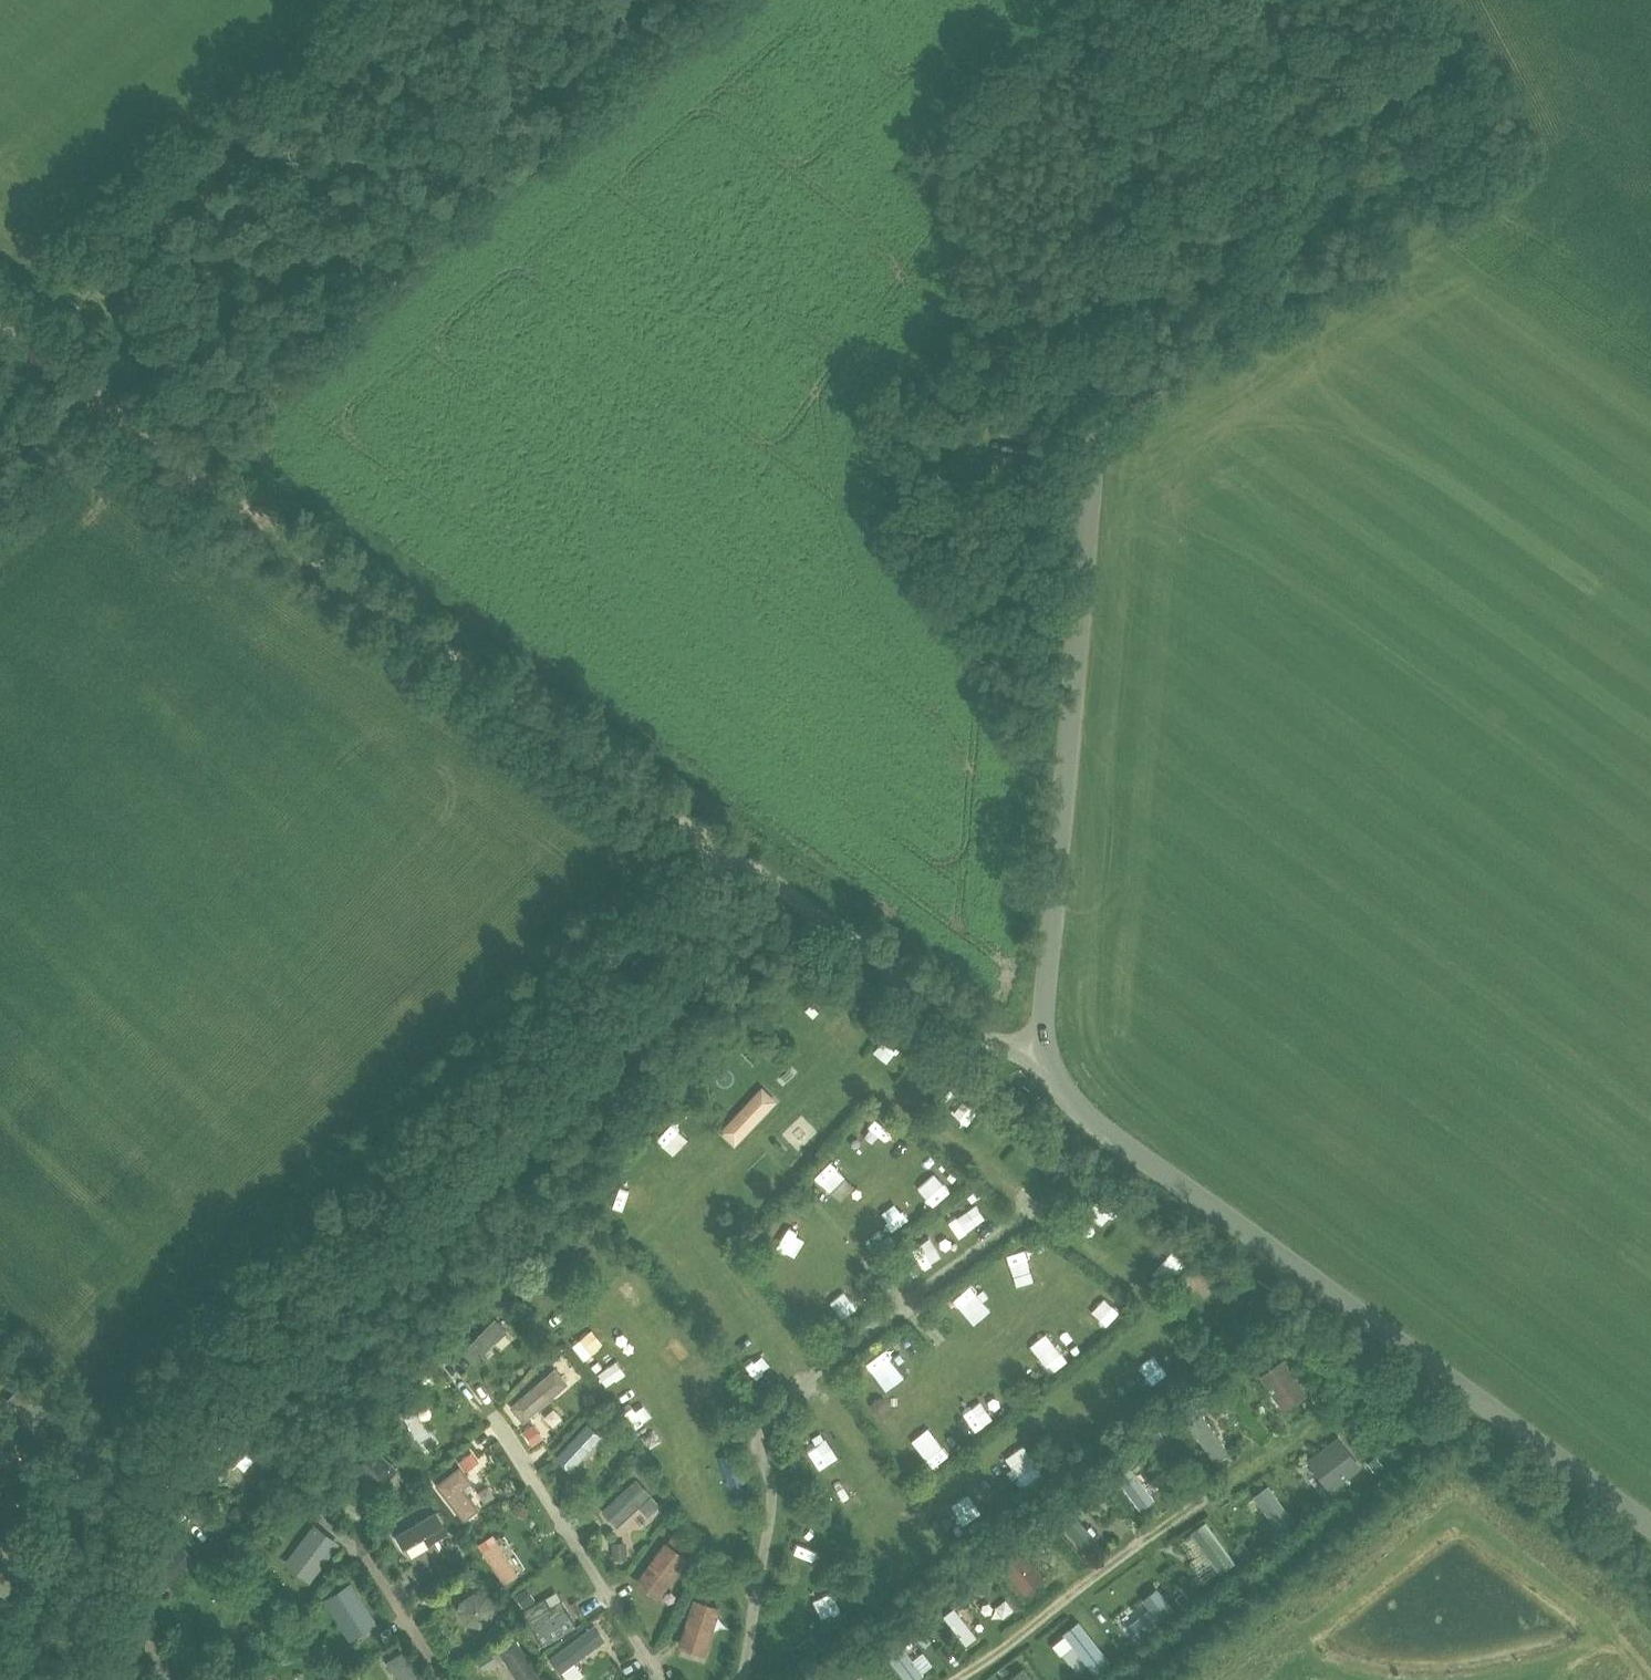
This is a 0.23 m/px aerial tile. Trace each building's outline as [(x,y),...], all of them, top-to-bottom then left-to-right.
[(720,1132),(736,1147),(778,1102),(763,1087),(720,1132)] [(685,1157),(699,1142),(679,1123),(665,1139),(685,1157)] [(821,1187),(846,1198),(856,1176),(831,1165),(821,1187)] [(1093,1206),(1110,1221),(1124,1206),(1108,1191),(1093,1206)] [(967,1213),(984,1229),(1000,1211),(982,1196),(967,1213)] [(791,1213),(778,1230),(804,1249),(816,1232),(791,1213)] [(1023,1290),(1042,1273),(1023,1252),(1004,1270),(1023,1290)] [(975,1289),(958,1305),(975,1324),(993,1308),(975,1289)] [(505,1307),(511,1302),(503,1291),(496,1297),(505,1307)] [(495,1319),(464,1352),(474,1361),(506,1329),(495,1319)] [(541,1347),(535,1341),(527,1349),(533,1355),(541,1347)] [(875,1363),(892,1390),(912,1378),(896,1351),(875,1363)] [(758,1353),(750,1365),(769,1377),(777,1365),(758,1353)] [(1306,1393),(1282,1360),(1260,1375),(1284,1409),(1306,1393)] [(438,1381),(446,1374),(440,1366),(431,1372),(438,1381)] [(567,1384),(554,1369),(511,1406),(524,1422),(567,1384)] [(1228,1399),(1222,1391),(1211,1398),(1217,1406),(1228,1399)] [(418,1402),(405,1409),(425,1441),(438,1434),(418,1402)] [(612,1419),(603,1411),(593,1422),(602,1430),(612,1419)] [(1188,1419),(1216,1461),(1228,1453),(1200,1411),(1188,1419)] [(604,1437),(588,1423),(557,1457),(572,1471),(604,1437)] [(524,1431),(533,1444),(542,1437),(533,1425),(524,1431)] [(1147,1436),(1154,1444),(1164,1437),(1158,1428),(1147,1436)] [(392,1450),(398,1443),(388,1432),(381,1439),(392,1450)] [(812,1448),(824,1475),(845,1465),(832,1438),(812,1448)] [(1311,1464),(1331,1490),(1359,1469),(1339,1443),(1311,1464)] [(16,1447),(7,1450),(12,1462),(21,1459),(16,1447)] [(1034,1447),(1013,1456),(1026,1482),(1046,1473),(1034,1447)] [(356,1468),(378,1489),(397,1469),(375,1448),(356,1468)] [(459,1460),(467,1470),(477,1461),(470,1452),(459,1460)] [(1368,1462),(1376,1473),(1385,1467),(1377,1456),(1368,1462)] [(1141,1508),(1153,1499),(1126,1462),(1114,1472),(1141,1508)] [(471,1483),(473,1481),(461,1465),(436,1484),(465,1520),(480,1508),(468,1493),(475,1487),(471,1483)] [(618,1527),(652,1493),(637,1478),(603,1511),(618,1527)] [(1082,1493),(1089,1501),(1100,1492),(1092,1484),(1082,1493)] [(1294,1523),(1268,1486),(1255,1496),(1281,1532),(1294,1523)] [(309,1501),(318,1507),(323,1500),(314,1494),(309,1501)] [(851,1496),(842,1503),(856,1521),(865,1514),(851,1496)] [(523,1517),(527,1509),(516,1505),(513,1513),(523,1517)] [(450,1533),(437,1511),(395,1535),(403,1549),(437,1529),(442,1537),(450,1533)] [(387,1530),(398,1524),(393,1516),(382,1522),(387,1530)] [(285,1562),(311,1582),(341,1542),(315,1522),(285,1562)] [(1234,1562),(1206,1523),(1193,1533),(1221,1571),(1234,1562)] [(140,1569),(162,1592),(196,1559),(193,1555),(199,1549),(196,1545),(199,1542),(189,1532),(186,1535),(180,1530),(140,1569)] [(669,1541),(678,1548),(687,1537),(678,1530),(669,1541)] [(1050,1541),(1045,1531),(1031,1537),(1036,1547),(1050,1541)] [(479,1545),(504,1584),(519,1575),(493,1535),(479,1545)] [(217,1536),(207,1547),(221,1559),(231,1548),(217,1536)] [(690,1558),(667,1541),(636,1582),(659,1599),(690,1558)] [(1235,1547),(1244,1559),(1252,1553),(1243,1541),(1235,1547)] [(626,1543),(614,1544),(615,1559),(627,1559),(626,1543)] [(1046,1577),(1022,1549),(1002,1567),(1026,1595),(1046,1577)] [(424,1554),(430,1571),(441,1567),(436,1550),(424,1554)] [(478,1569),(473,1567),(468,1570),(467,1575),(470,1580),(475,1581),(479,1578),(481,1573),(478,1569)] [(703,1580),(699,1594),(709,1598),(714,1584),(703,1580)] [(324,1599),(351,1641),(378,1624),(351,1581),(324,1599)] [(989,1592),(990,1583),(976,1582),(976,1592),(989,1592)] [(528,1587),(516,1595),(523,1605),(534,1598),(528,1587)] [(1176,1610),(1159,1589),(1145,1600),(1152,1608),(1128,1626),(1139,1640),(1176,1610)] [(1176,1597),(1185,1608),(1193,1602),(1183,1591),(1176,1597)] [(476,1592),(464,1598),(463,1601),(461,1600),(458,1610),(460,1610),(460,1612),(466,1623),(479,1627),(492,1620),(496,1608),(490,1596),(476,1592)] [(578,1626),(562,1599),(551,1606),(545,1597),(522,1611),(544,1646),(578,1626)] [(694,1598),(679,1647),(706,1656),(721,1607),(694,1598)] [(975,1645),(985,1637),(961,1605),(950,1613),(975,1645)] [(927,1614),(919,1619),(926,1631),(935,1626),(927,1614)] [(1078,1620),(1063,1633),(1096,1673),(1112,1661),(1078,1620)] [(552,1659),(561,1671),(604,1639),(594,1627),(552,1659)] [(515,1636),(498,1648),(519,1679),(542,1679),(543,1679),(515,1636)] [(896,1637),(883,1646),(908,1679),(913,1679),(923,1672),(922,1671),(913,1658),(896,1637)] [(467,1655),(466,1645),(457,1641),(449,1646),(450,1656),(459,1660),(467,1655)] [(1134,1648),(1128,1641),(1120,1648),(1125,1655),(1134,1648)] [(400,1679),(419,1679),(401,1651),(388,1660),(400,1679)] [(484,1669),(496,1661),(491,1654),(479,1661),(484,1669)] [(1006,1679),(1029,1679),(1021,1669),(1006,1679)]
